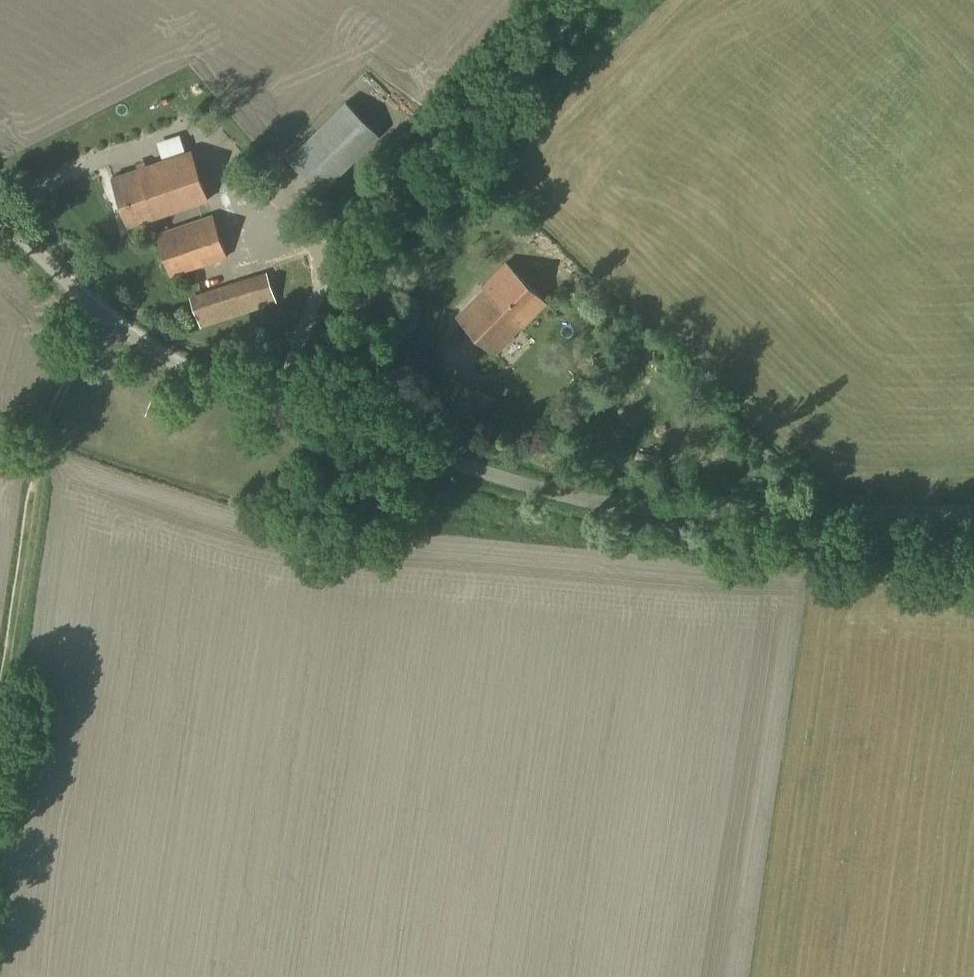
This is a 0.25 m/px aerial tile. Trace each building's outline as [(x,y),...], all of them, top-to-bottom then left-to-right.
[(322,193),(381,136),(349,102),(290,160),(322,193)] [(128,227),(163,215),(207,200),(191,150),(111,177),(128,227)] [(170,277),(227,258),(213,215),(155,233),(170,277)] [(494,356),(546,303),(508,265),(455,318),(494,356)] [(200,328),(276,304),(266,274),(229,284),(190,297),(200,328)]
